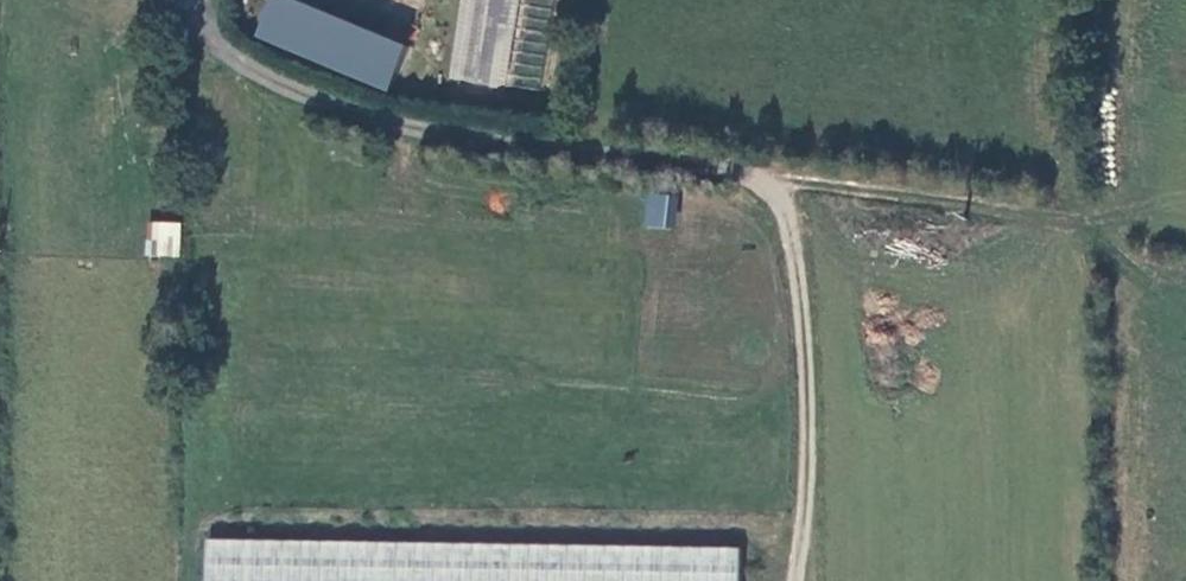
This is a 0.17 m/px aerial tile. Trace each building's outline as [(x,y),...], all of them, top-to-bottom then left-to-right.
[(388,90),(406,43),(294,0),(265,0),(250,37),(388,90)] [(455,77),(508,85),(521,0),(466,0),(455,77)] [(645,191),(643,226),(667,228),(670,193),(645,191)] [(180,259),(181,221),(147,219),(145,257),(180,259)] [(743,558),(210,546),(209,580),(743,580),(743,558)]
